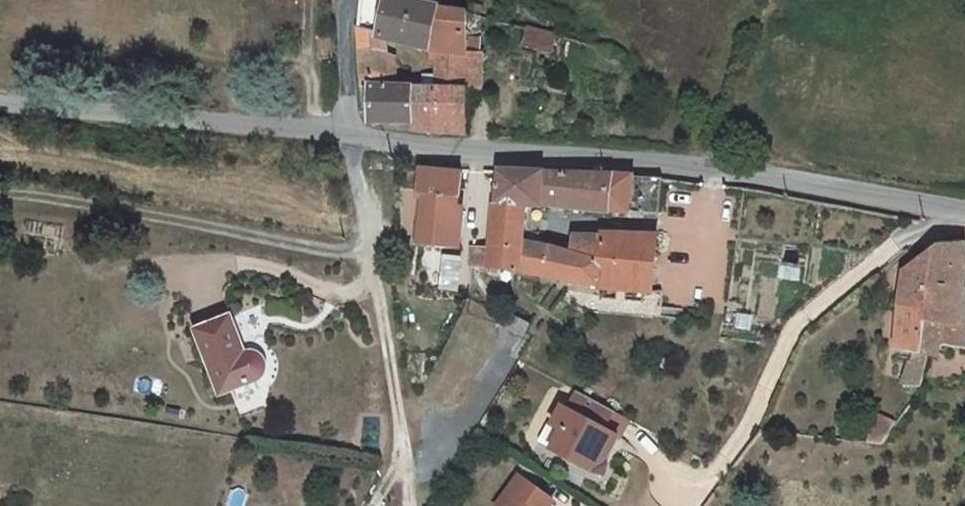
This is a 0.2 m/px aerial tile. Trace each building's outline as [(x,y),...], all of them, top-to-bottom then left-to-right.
[(443,15),(391,0),(387,32),(380,49),(435,57),(443,15)] [(470,18),(451,19),(448,35),(437,67),(474,69),(470,18)] [(522,41),(548,52),(554,37),(529,26),(522,41)] [(369,40),(355,41),(359,79),(359,87),(393,91),(388,57),(373,56),(369,40)] [(393,91),(368,92),(371,133),(416,136),(414,89),(393,91)] [(472,92),(423,95),(423,144),(472,150),(472,92)] [(636,174),(631,208),(654,211),(658,177),(636,174)] [(473,230),(463,229),(459,260),(469,262),(465,308),(498,312),(508,235),(473,230)] [(592,244),(546,238),(534,297),(559,302),(562,280),(587,283),(592,244)] [(895,302),(925,306),(929,286),(959,290),(964,249),(964,244),(950,240),(905,266),(895,302)] [(615,247),(592,244),(587,283),(609,286),(615,247)] [(677,254),(615,247),(609,286),(702,297),(709,259),(677,254)] [(959,290),(929,286),(925,306),(956,310),(959,290)] [(927,345),(918,344),(921,326),(925,306),(895,302),(883,347),(892,349),(886,382),(905,387),(927,345)] [(925,306),(921,326),(964,331),(964,311),(956,310),(925,306)] [(225,330),(205,336),(227,400),(263,391),(275,380),(276,368),(269,361),(253,359),(245,323),(225,330)] [(927,345),(964,351),(964,346),(964,331),(921,326),(918,344),(927,345)] [(590,400),(573,391),(563,408),(558,405),(548,425),(558,430),(547,449),(585,470),(593,454),(602,459),(608,448),(605,438),(597,434),(600,429),(614,437),(625,417),(590,400)] [(608,448),(614,437),(600,429),(597,434),(605,438),(608,448)] [(516,476),(494,505),(547,505),(550,502),(516,476)]
